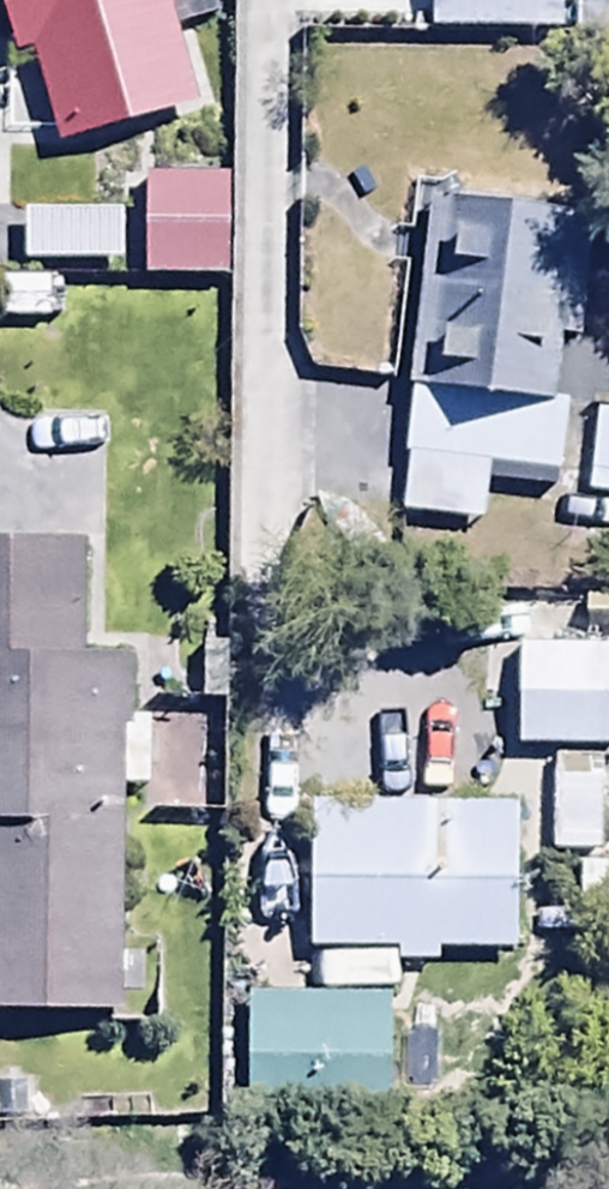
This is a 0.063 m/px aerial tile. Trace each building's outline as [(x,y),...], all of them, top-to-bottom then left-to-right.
[(18,57),(28,54),(51,141),(194,104),(167,0),(3,0),(18,57)] [(431,25),(564,26),(564,0),(432,0),(431,25)] [(222,172),(143,171),(142,272),(221,272),(222,172)] [(587,210),(433,191),(395,508),(478,518),(485,457),(560,466),(569,394),(557,392),(564,337),(572,338),(587,210)] [(121,209),(20,207),(19,259),(120,261),(121,209)] [(596,410),(587,495),(608,497),(608,412),(596,410)] [(0,538),(0,997),(112,998),(114,775),(149,775),(150,711),(125,711),(126,648),(78,647),(79,539),(0,538)] [(514,642),(514,745),(608,745),(608,641),(514,642)] [(604,755),(547,754),(545,848),(603,849),(604,755)] [(511,947),(514,804),(306,800),(303,946),(311,946),(310,988),(386,989),(398,989),(399,959),(436,960),(436,945),(511,947)] [(386,989),(310,988),(244,986),(242,1097),(384,1099),(386,989)]
